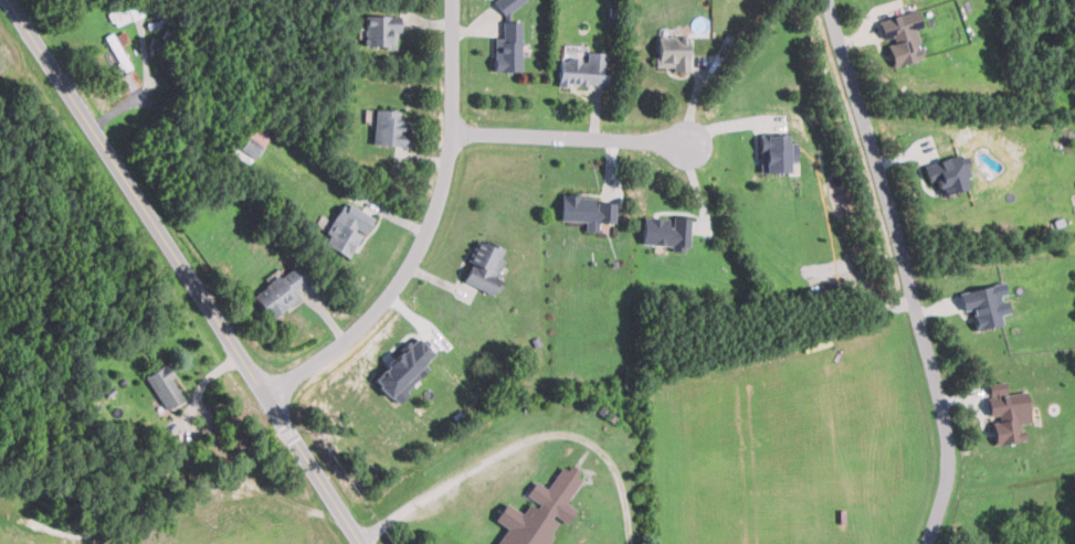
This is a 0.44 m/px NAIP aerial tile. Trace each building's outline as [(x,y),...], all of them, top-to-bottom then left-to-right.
[(495,1),(507,14),(523,0),(496,0),(495,1)] [(893,65),(921,58),(918,41),(919,41),(916,28),(921,26),(918,9),(878,19),(884,41),(887,40),(893,65)] [(398,14),(367,14),(367,46),(398,46),(398,14)] [(495,36),(495,71),(521,71),(521,20),(504,20),(504,36),(495,36)] [(657,68),(688,68),(688,35),(657,35),(657,68)] [(607,52),(561,52),(561,84),(607,84),(607,52)] [(405,146),(408,110),(376,108),(373,143),(405,146)] [(238,150),(255,160),(268,136),(252,126),(238,150)] [(790,132),(790,141),(798,141),(800,161),(791,161),(791,172),(761,172),(761,139),(767,139),(767,132),(790,132)] [(925,163),(929,182),(936,180),(940,194),(969,186),(965,174),(971,172),(966,152),(925,163)] [(561,221),(615,221),(615,196),(561,196),(561,221)] [(350,258),(373,216),(345,201),(322,242),(350,258)] [(689,216),(643,216),(643,245),(689,245),(689,216)] [(492,292),(508,250),(478,239),(463,280),(492,292)] [(270,319),(301,299),(294,289),(307,280),(297,265),(253,292),(270,319)] [(959,290),(962,309),(972,308),(976,328),(1002,323),(1001,313),(1010,311),(1007,296),(1007,295),(1004,282),(959,290)] [(397,402),(430,367),(424,363),(434,352),(417,334),(373,380),(397,402)] [(165,412),(186,399),(167,364),(146,375),(165,412)] [(994,444),(1025,439),(1024,428),(1021,429),(1021,423),(1031,422),(1026,391),(1007,393),(1005,381),(988,383),(990,396),(987,397),(989,417),(991,417),(994,444)] [(548,489),(536,481),(526,497),(568,522),(577,509),(566,503),(582,477),(561,465),(548,489)] [(560,522),(529,503),(523,513),(506,502),(495,520),(507,527),(496,543),(546,543),(560,522)]
